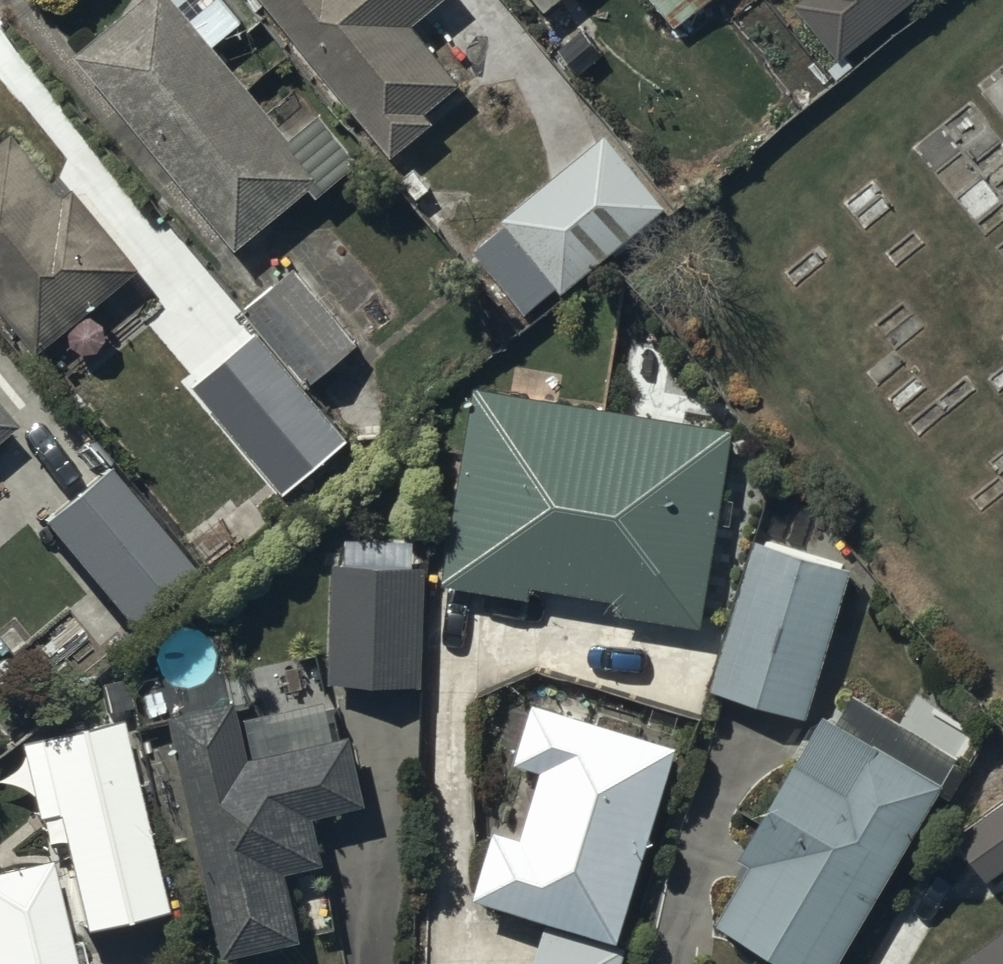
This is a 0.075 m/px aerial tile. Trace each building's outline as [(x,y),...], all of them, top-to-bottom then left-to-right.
[(75,51),(238,244),(311,183),(319,193),(361,157),(321,110),(292,134),(179,0),(135,0),(75,51)] [(394,151),(435,117),(427,108),(460,80),(410,20),(434,0),(269,0),(394,151)] [(673,25),(704,0),(653,0),(673,25)] [(842,54),(909,0),(798,0),(842,54)] [(14,129),(0,141),(0,302),(39,349),(142,265),(75,184),(66,192),(14,129)] [(607,130),(503,215),(564,288),(668,203),(607,130)] [(295,264),(245,306),(310,382),(360,340),(295,264)] [(216,278),(178,310),(223,364),(205,379),(236,417),(293,370),(216,278)] [(532,581),(578,588),(608,405),(476,384),(444,580),(530,594),(532,581)] [(734,426),(608,405),(578,588),(620,595),(618,610),(702,624),(734,426)] [(15,424),(0,406),(0,436),(15,424)] [(193,568),(107,466),(43,519),(128,622),(193,568)] [(758,536),(712,685),(808,714),(854,565),(758,536)] [(336,558),(331,679),(423,683),(428,562),(336,558)] [(752,861),(719,918),(797,963),(835,963),(962,750),(856,689),(839,717),(826,710),(741,854),(752,861)] [(239,693),(168,710),(226,953),(303,934),(287,866),(325,857),(315,814),(368,801),(351,731),(254,754),(239,693)] [(519,758),(543,765),(523,833),(497,825),(476,894),(620,937),(678,742),(536,700),(519,758)] [(77,876),(140,861),(104,715),(41,731),(77,876)] [(986,877),(1002,865),(1002,799),(955,833),(986,877)] [(49,859),(0,870),(0,963),(74,963),(49,859)] [(628,944),(548,921),(535,963),(622,963),(628,944)] [(947,963),(1002,963),(1002,923),(947,963)]
